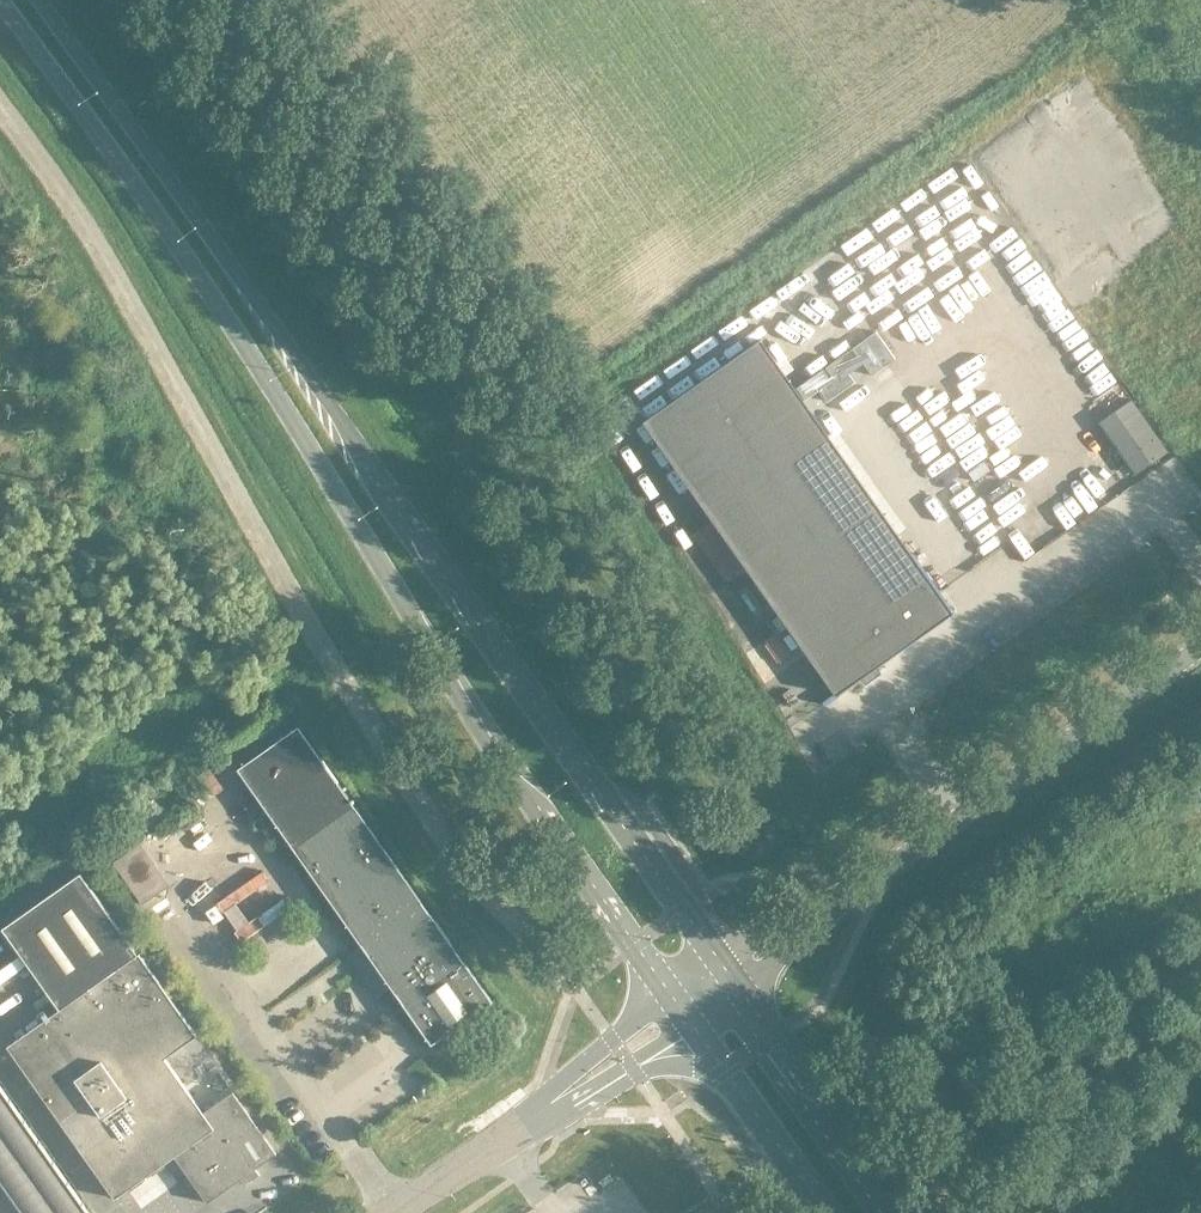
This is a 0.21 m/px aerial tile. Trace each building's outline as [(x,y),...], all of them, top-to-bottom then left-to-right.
[(761,338),(643,420),(836,694),(954,611),(761,338)] [(237,768),(311,873),(372,830),(298,725),(237,768)] [(492,1000),(372,830),(311,873),(431,1043),(492,1000)] [(81,872),(3,927),(60,1008),(8,1045),(115,1197),(174,1155),(188,1175),(191,1173),(195,1177),(191,1179),(207,1201),(247,1173),(244,1170),(252,1164),(254,1168),(276,1153),(233,1091),(203,1111),(165,1057),(197,1034),(139,952),(138,953),(81,872)] [(125,932),(131,940),(138,935),(132,927),(125,932)]
